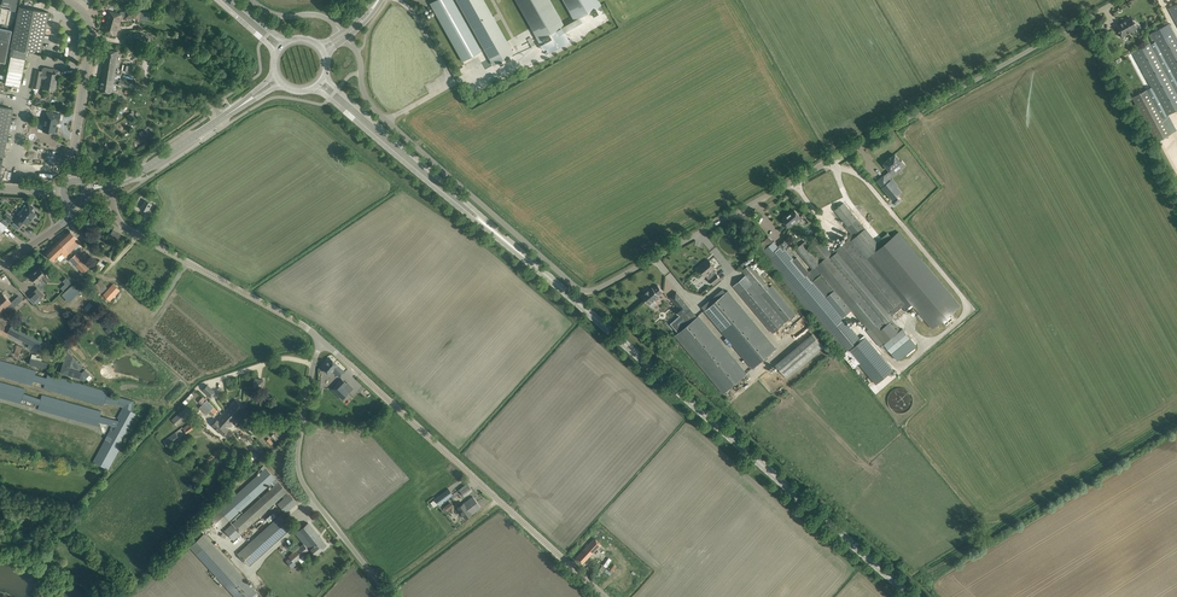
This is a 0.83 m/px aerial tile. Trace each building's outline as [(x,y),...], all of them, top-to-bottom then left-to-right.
[(3,1),(11,3),(9,10),(16,11),(18,0),(3,0),(3,1)] [(483,50),(455,0),(435,0),(431,2),(464,60),(483,50)] [(479,35),(494,64),(513,53),(497,25),(483,0),(459,0),(479,35)] [(538,40),(543,38),(549,34),(564,26),(550,0),(515,0),(538,40)] [(574,20),(585,14),(602,5),(599,0),(563,0),(574,20)] [(1172,13),(1176,23),(1176,3),(1169,7),(1172,13)] [(11,55),(8,69),(5,84),(20,87),(23,72),(26,58),(27,51),(40,53),(49,12),(19,6),(9,55),(11,55)] [(103,31),(108,33),(110,26),(112,27),(115,12),(109,10),(103,31)] [(117,35),(120,21),(122,17),(125,17),(126,12),(120,11),(120,13),(115,12),(112,27),(110,26),(108,33),(117,35)] [(141,11),(140,19),(147,19),(150,17),(150,11),(141,11)] [(1121,37),(1133,30),(1137,28),(1131,18),(1126,21),(1126,20),(1115,26),(1121,37)] [(1153,37),(1176,82),(1176,38),(1169,23),(1151,33),(1149,35),(1151,39),(1153,37)] [(12,30),(0,28),(0,61),(6,62),(12,30)] [(134,38),(147,42),(149,36),(139,33),(140,32),(137,31),(137,33),(135,32),(134,38)] [(1167,115),(1176,110),(1176,91),(1151,42),(1133,52),(1167,115)] [(118,51),(111,50),(105,49),(103,64),(104,64),(103,71),(115,73),(118,51)] [(47,74),(42,73),(42,71),(36,70),(33,87),(39,88),(41,77),(46,78),(44,88),(48,88),(53,89),(55,80),(57,80),(58,75),(59,75),(60,70),(53,68),(52,73),(47,72),(47,74)] [(112,93),(115,73),(103,71),(100,91),(112,93)] [(130,82),(120,79),(119,85),(128,88),(130,82)] [(1149,89),(1132,98),(1156,142),(1173,133),(1149,89)] [(7,107),(0,106),(0,174),(13,108),(7,107)] [(55,126),(56,120),(59,121),(61,115),(46,112),(43,131),(55,133),(56,126),(55,126)] [(132,112),(127,116),(133,125),(136,124),(133,120),(136,118),(132,112)] [(146,137),(151,134),(146,127),(142,130),(146,137)] [(135,142),(138,147),(145,144),(142,138),(135,142)] [(888,160),(884,163),(890,170),(889,171),(892,175),(905,164),(902,160),(901,161),(895,154),(891,157),(887,160),(888,160)] [(884,175),(878,181),(883,187),(882,187),(892,199),(901,192),(896,186),(894,187),(884,175)] [(141,208),(147,211),(152,203),(145,200),(141,208)] [(18,217),(13,222),(15,223),(20,227),(24,222),(26,224),(31,218),(32,219),(36,213),(31,210),(34,206),(29,202),(26,205),(25,204),(22,208),(25,210),(23,213),(20,210),(17,214),(19,215),(18,217)] [(764,243),(761,246),(764,250),(763,250),(772,261),(770,264),(829,335),(846,355),(844,356),(853,367),(859,363),(876,384),(893,370),(864,335),(860,338),(842,318),(851,310),(868,329),(867,330),(880,346),(888,351),(889,350),(892,354),(911,338),(903,328),(901,330),(892,319),(886,325),(885,324),(886,323),(893,317),(892,315),(902,306),(905,310),(912,304),(933,329),(943,320),(946,323),(948,321),(946,318),(947,317),(949,320),(953,317),(950,314),(961,305),(899,231),(892,238),(888,233),(877,242),(863,226),(843,202),(834,210),(847,225),(846,227),(851,233),(846,238),(846,240),(832,253),(819,238),(809,245),(821,259),(820,259),(805,241),(797,248),(796,249),(812,269),(809,272),(797,257),(794,259),(787,250),(789,248),(787,245),(789,244),(785,239),(780,243),(781,244),(778,246),(774,241),(774,242),(767,247),(764,243)] [(782,219),(786,224),(789,227),(800,217),(794,209),(782,219)] [(12,219),(6,214),(3,218),(9,223),(12,219)] [(70,230),(58,241),(69,253),(81,242),(70,230)] [(110,234),(118,238),(121,234),(113,230),(110,234)] [(111,244),(114,241),(116,239),(111,236),(110,238),(98,253),(102,257),(112,245),(111,244)] [(62,254),(65,257),(69,253),(58,241),(46,253),(54,261),(62,254)] [(82,261),(89,268),(91,266),(86,261),(84,262),(76,253),(70,259),(77,266),(82,261)] [(96,264),(102,268),(105,264),(99,260),(96,264)] [(709,260),(698,269),(704,276),(707,274),(711,278),(709,279),(714,284),(721,279),(716,274),(717,273),(715,270),(712,272),(711,271),(715,267),(709,260)] [(82,261),(77,266),(83,273),(89,268),(82,261)] [(746,275),(733,286),(737,290),(773,333),(785,322),(796,313),(794,311),(776,290),(772,285),(770,287),(759,275),(755,270),(750,263),(742,270),(746,275)] [(761,264),(756,268),(760,274),(766,270),(766,269),(761,264)] [(39,268),(30,276),(38,285),(40,285),(45,280),(46,282),(50,279),(45,275),(46,275),(39,268)] [(102,292),(107,287),(100,280),(95,285),(102,292)] [(113,284),(103,294),(110,301),(120,290),(113,284)] [(646,293),(642,296),(649,304),(650,304),(652,307),(656,303),(654,300),(660,296),(659,295),(663,291),(658,285),(654,289),(653,287),(649,290),(648,290),(646,292),(646,293)] [(34,304),(44,295),(37,288),(33,292),(28,297),(34,304)] [(704,310),(753,368),(776,348),(728,290),(704,310)] [(680,315),(670,323),(678,333),(692,321),(684,312),(689,307),(676,291),(670,297),(678,306),(674,309),(680,315)] [(11,302),(2,293),(0,295),(0,313),(11,302)] [(747,373),(699,315),(692,321),(678,333),(675,335),(724,393),(747,373)] [(12,324),(7,333),(44,352),(48,344),(12,324)] [(814,333),(775,364),(787,378),(825,348),(814,333)] [(90,374),(67,349),(60,373),(84,380),(90,374)] [(29,365),(46,369),(48,363),(36,360),(38,355),(32,353),(29,365)] [(322,367),(330,374),(333,371),(340,377),(345,372),(338,365),(330,358),(322,367)] [(32,385),(36,371),(0,360),(0,376),(32,385)] [(45,385),(44,388),(103,406),(107,391),(48,374),(47,378),(45,385)] [(265,378),(255,377),(253,387),(264,389),(265,378)] [(335,385),(331,389),(342,399),(349,392),(343,387),(346,383),(341,378),(335,385)] [(21,403),(26,405),(28,396),(23,395),(25,389),(0,382),(0,397),(21,403)] [(208,384),(202,390),(211,398),(217,392),(214,389),(214,390),(208,384)] [(911,394),(909,391),(907,389),(904,388),(900,387),(897,388),(894,389),(891,391),(889,394),(888,397),(888,400),(888,403),(889,406),(891,409),(894,411),(897,412),(900,413),(904,412),(907,411),(909,409),(911,406),(912,403),(913,400),(912,397),(911,394)] [(100,411),(42,395),(38,410),(97,426),(101,411),(100,411)] [(217,410),(203,397),(198,401),(213,415),(217,410)] [(235,399),(222,413),(232,422),(245,408),(235,399)] [(108,470),(138,414),(124,406),(93,461),(108,470)] [(172,419),(177,425),(191,413),(186,407),(172,419)] [(227,428),(232,422),(222,413),(212,425),(223,435),(229,429),(227,428)] [(183,428),(186,433),(194,428),(190,423),(183,428)] [(163,441),(168,448),(180,439),(175,432),(163,441)] [(259,474),(208,519),(218,531),(268,486),(269,485),(273,482),(275,485),(231,525),(240,534),(244,531),(250,525),(261,515),(282,496),(284,498),(277,504),(285,512),(297,502),(264,466),(261,468),(262,470),(260,473),(259,473),(259,474)] [(464,496),(468,494),(472,490),(467,483),(459,489),(464,496)] [(435,499),(430,503),(434,507),(438,504),(439,504),(452,494),(449,489),(435,499)] [(473,496),(458,507),(464,515),(462,516),(464,518),(466,518),(481,507),(473,496)] [(445,506),(445,507),(443,508),(446,511),(447,510),(448,511),(454,506),(451,502),(445,506)] [(240,514),(242,513),(241,512),(238,514),(236,516),(232,520),(233,521),(235,519),(236,519),(236,518),(237,517),(240,514)] [(280,515),(259,534),(237,553),(248,565),(270,546),(291,527),(280,515)] [(308,522),(303,526),(295,533),(303,543),(297,549),(288,556),(290,558),(286,561),(292,568),(296,564),(294,562),(311,549),(315,555),(322,549),(327,545),(308,522)] [(189,546),(235,596),(251,596),(257,592),(252,587),(254,586),(253,584),(251,585),(204,533),(189,546)] [(582,563),(586,559),(600,544),(594,538),(580,554),(576,558),(582,563)] [(213,575),(212,576),(220,585),(221,583),(216,577),(215,576),(213,575)] [(607,587),(613,581),(608,576),(602,583),(607,587)]
